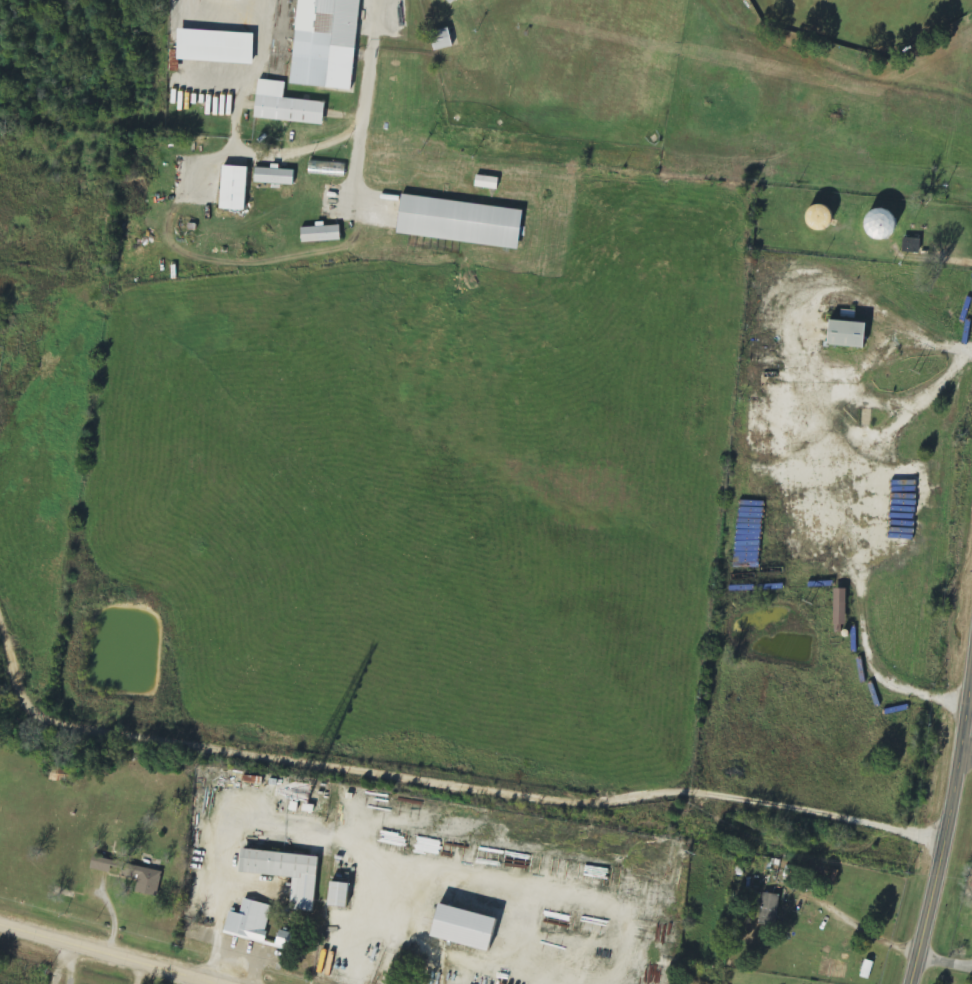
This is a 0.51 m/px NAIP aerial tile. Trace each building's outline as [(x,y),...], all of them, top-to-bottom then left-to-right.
[(360,0),(298,0),(291,86),(352,91),(360,0)] [(453,48),(448,29),(430,34),(434,52),(453,48)] [(177,62),(253,65),(254,34),(177,31),(177,62)] [(325,104),(284,99),(286,83),(258,80),(254,119),(323,126),(325,104)] [(309,175),(345,176),(345,164),(310,162),(309,175)] [(246,212),(247,168),(222,167),(220,210),(246,212)] [(271,169),(256,169),(255,184),(294,185),(295,169),(271,168),(271,169)] [(475,189),(498,190),(499,179),(476,177),(475,189)] [(522,210),(401,197),(396,236),(518,249),(522,210)] [(880,204),(858,222),(876,243),(898,225),(880,204)] [(806,232),(830,230),(827,205),(804,207),(806,232)] [(302,244),(341,242),(340,227),(301,229),(302,244)] [(919,253),(919,239),(903,238),(902,253),(919,253)] [(863,348),(864,323),(827,321),(827,346),(863,348)] [(846,590),(833,589),(832,626),(845,626),(846,590)] [(239,873),(292,877),(289,910),(314,912),(318,856),(241,850),(239,873)] [(162,870),(127,867),(126,876),(139,877),(137,894),(159,897),(162,870)] [(348,883),(329,882),(327,906),(345,907),(348,883)] [(777,927),(779,895),(761,893),(759,925),(777,927)] [(273,906),(243,899),(240,914),(229,912),(224,934),(264,943),(273,906)] [(487,951),(495,918),(436,904),(428,937),(487,951)] [(860,977),(869,980),(874,963),(865,960),(860,977)]
